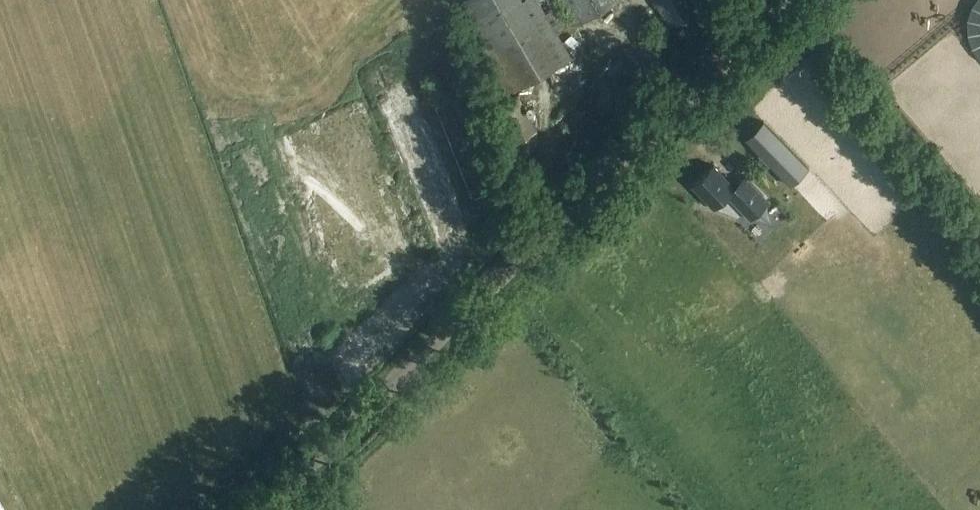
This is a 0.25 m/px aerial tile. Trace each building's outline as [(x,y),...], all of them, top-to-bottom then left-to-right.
[(565,41),(558,29),(571,21),(574,26),(619,0),(466,0),(462,2),(514,91),(574,56),(565,41)] [(666,30),(705,7),(701,0),(649,0),(666,30)] [(513,140),(517,173),(535,170),(531,135),(539,131),(522,93),(497,104),(513,140)] [(746,140),(791,186),(809,169),(764,122),(746,140)] [(726,196),(744,214),(751,220),(761,211),(769,202),(763,195),(744,176),(735,185),(714,165),(693,186),(714,208),(726,196)]
